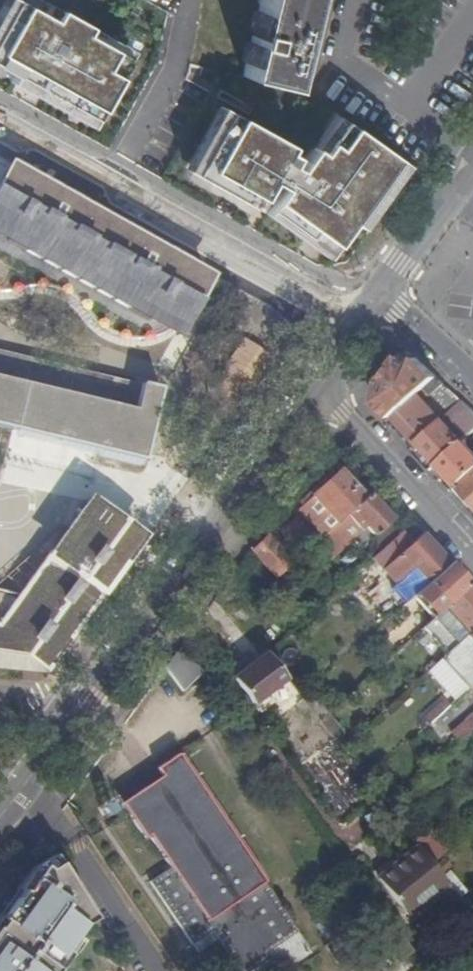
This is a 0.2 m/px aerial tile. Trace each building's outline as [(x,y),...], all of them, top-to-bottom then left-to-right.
[(41,0),(15,0),(0,27),(0,66),(95,119),(128,58),(81,33),(86,25),(41,0)] [(243,76),(288,87),(292,66),(304,68),(313,31),(302,28),(308,0),(261,0),(243,76)] [(292,148),(227,111),(193,174),(255,208),(258,200),(307,235),(312,228),(333,243),(349,222),(341,214),(387,150),(334,114),(297,168),(284,162),(292,148)] [(178,339),(213,276),(10,162),(0,180),(0,243),(178,339)] [(247,386),(266,328),(236,318),(216,376),(247,386)] [(20,430),(143,459),(160,389),(52,363),(0,351),(0,425),(20,430)] [(381,399),(395,414),(415,395),(424,387),(435,378),(414,359),(409,367),(401,360),(383,385),(381,399)] [(415,443),(417,441),(440,420),(415,395),(395,414),(391,417),(409,436),(415,443)] [(472,431),(472,414),(460,402),(441,419),(461,441),(472,431)] [(437,463),(461,441),(441,419),(440,420),(417,441),(437,463)] [(415,443),(409,436),(404,441),(410,447),(415,443)] [(430,470),(437,463),(417,441),(415,443),(410,447),(430,470)] [(472,471),(472,455),(461,441),(437,463),(457,486),(472,471)] [(457,486),(472,503),(472,471),(457,486)] [(338,523),(361,500),(337,473),(327,483),(321,488),(300,508),(324,535),(338,523)] [(47,672),(146,534),(89,495),(16,594),(0,590),(0,668),(47,672)] [(385,549),(402,534),(367,496),(361,500),(338,523),(324,535),(315,544),(329,559),(352,538),(362,549),(374,538),(385,549)] [(413,596),(448,565),(421,535),(411,545),(402,534),(385,549),(373,559),(382,570),(397,586),(413,572),(419,580),(406,593),(410,598),(413,596)] [(267,539),(252,554),(275,581),(292,565),(267,539)] [(273,582),(255,563),(244,573),(260,591),(273,582)] [(432,619),(469,587),(448,565),(413,596),(432,619)] [(469,587),(432,619),(429,621),(421,629),(444,656),(453,648),(472,630),(472,592),(469,587)] [(453,648),(444,656),(438,661),(465,690),(472,683),(472,630),(453,648)] [(265,654),(263,652),(239,670),(259,695),(283,677),(265,654)] [(189,664),(175,653),(164,669),(173,680),(189,664)] [(201,672),(189,664),(173,680),(182,691),(201,672)] [(259,695),(239,670),(230,677),(249,702),(259,695)] [(428,726),(449,704),(439,695),(419,717),(428,726)] [(454,714),(448,707),(438,717),(444,723),(454,714)] [(451,732),(458,740),(472,727),(472,712),(451,732)] [(156,769),(161,777),(122,803),(121,804),(145,839),(148,837),(170,869),(150,882),(191,943),(211,931),(217,939),(228,955),(225,957),(234,970),(282,970),(310,952),(177,755),(156,769)] [(161,777),(156,769),(118,796),(122,803),(161,777)] [(431,865),(445,853),(424,830),(412,842),(416,847),(431,865)] [(444,882),(431,865),(416,847),(391,867),(418,902),(435,889),(444,882)] [(96,923),(57,862),(43,873),(40,870),(0,925),(0,970),(58,970),(96,923)] [(404,913),(418,902),(391,867),(377,878),(404,913)] [(446,902),(454,896),(444,882),(435,889),(446,902)] [(197,952),(217,939),(211,931),(191,943),(197,952)]
